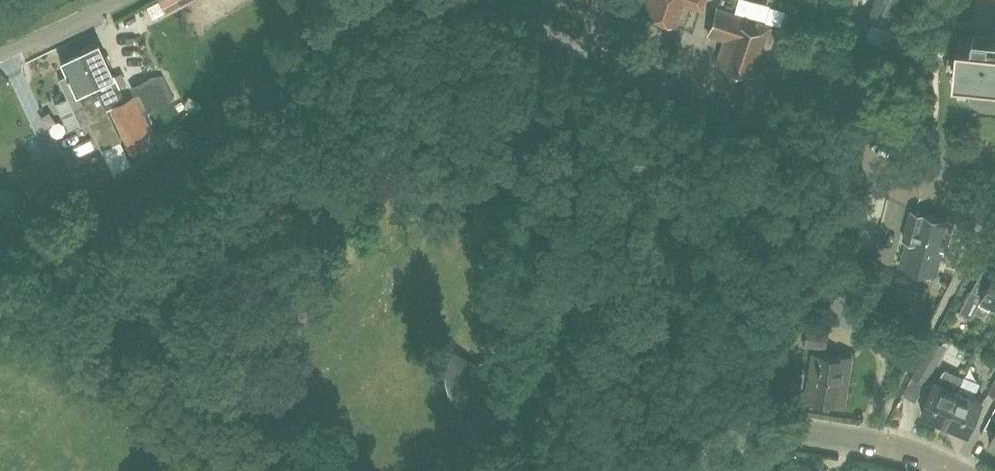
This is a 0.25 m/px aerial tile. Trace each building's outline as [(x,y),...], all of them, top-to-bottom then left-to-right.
[(185,0),(160,0),(166,10),(185,0)] [(642,16),(675,28),(683,4),(701,11),(705,0),(647,0),(642,16)] [(899,30),(910,0),(880,0),(872,20),(899,30)] [(735,12),(718,7),(709,31),(726,37),(718,60),(754,72),(764,43),(772,45),(771,48),(785,53),(792,32),(758,20),(758,23),(746,19),(747,16),(735,12)] [(990,40),(991,31),(974,29),(973,39),(959,37),(955,74),(986,77),(985,86),(994,87),(994,41),(990,40)] [(78,51),(106,109),(110,108),(131,154),(157,142),(142,110),(153,104),(154,106),(167,100),(158,83),(145,89),(125,100),(118,87),(119,87),(113,75),(98,42),(78,51)] [(131,165),(120,141),(121,140),(106,109),(78,51),(60,59),(67,73),(57,77),(72,109),(81,126),(87,122),(112,174),(131,165)] [(955,221),(911,209),(904,237),(908,239),(903,253),(905,254),(902,265),(937,274),(943,249),(947,250),(955,221)] [(994,304),(994,273),(983,294),(973,288),(960,311),(972,317),(975,312),(984,317),(992,302),(994,304)] [(808,326),(806,347),(827,349),(830,328),(808,326)] [(845,403),(852,356),(837,353),(836,357),(813,353),(806,397),(845,403)] [(921,413),(945,422),(959,390),(964,377),(946,369),(938,381),(935,380),(921,413)] [(959,390),(945,422),(969,432),(983,400),(959,390)] [(800,462),(795,470),(816,470),(800,462)]
